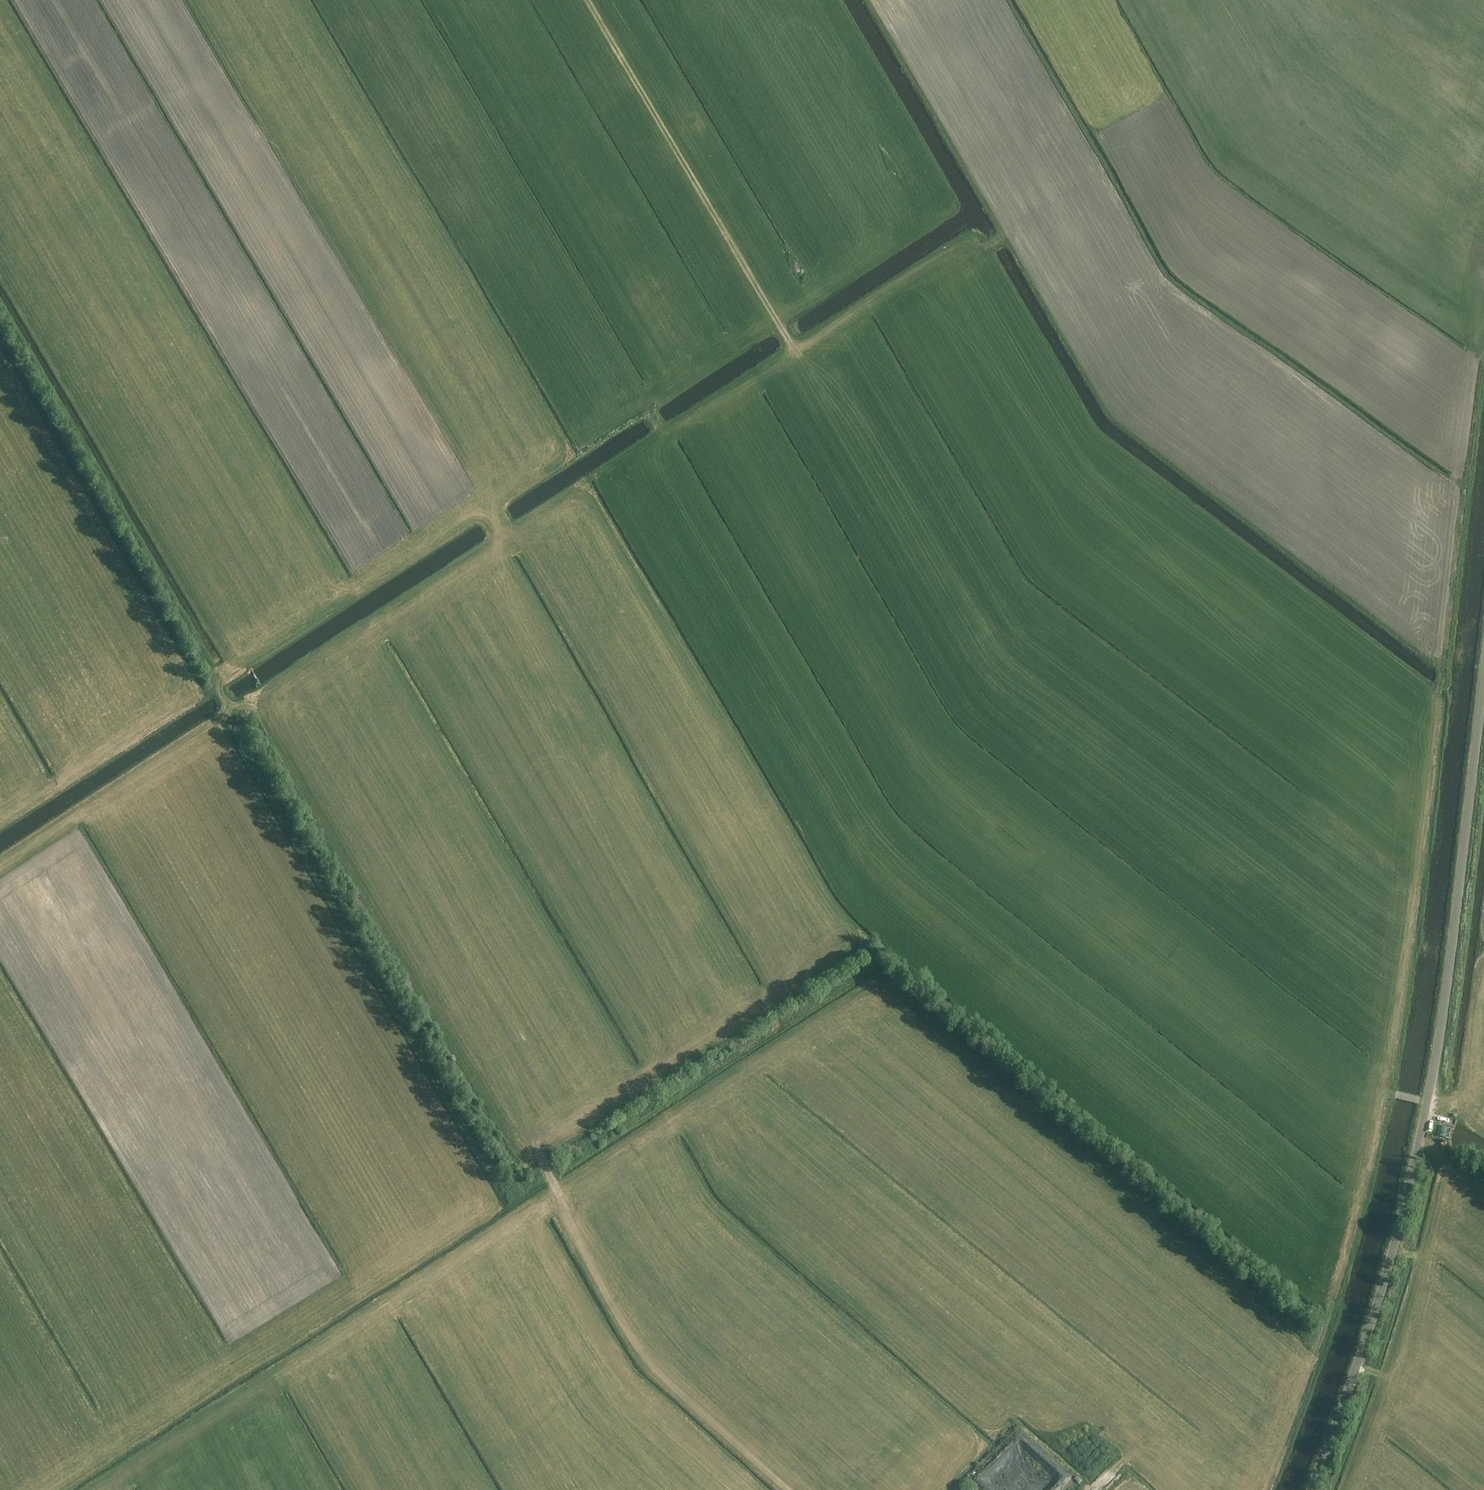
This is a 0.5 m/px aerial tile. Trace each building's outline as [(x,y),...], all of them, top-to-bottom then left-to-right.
[(1014,1443),(1024,1437),(1021,1431),(1010,1438),(1014,1443)] [(1076,1483),(1071,1475),(1046,1489),(1064,1489),(1076,1483)]
